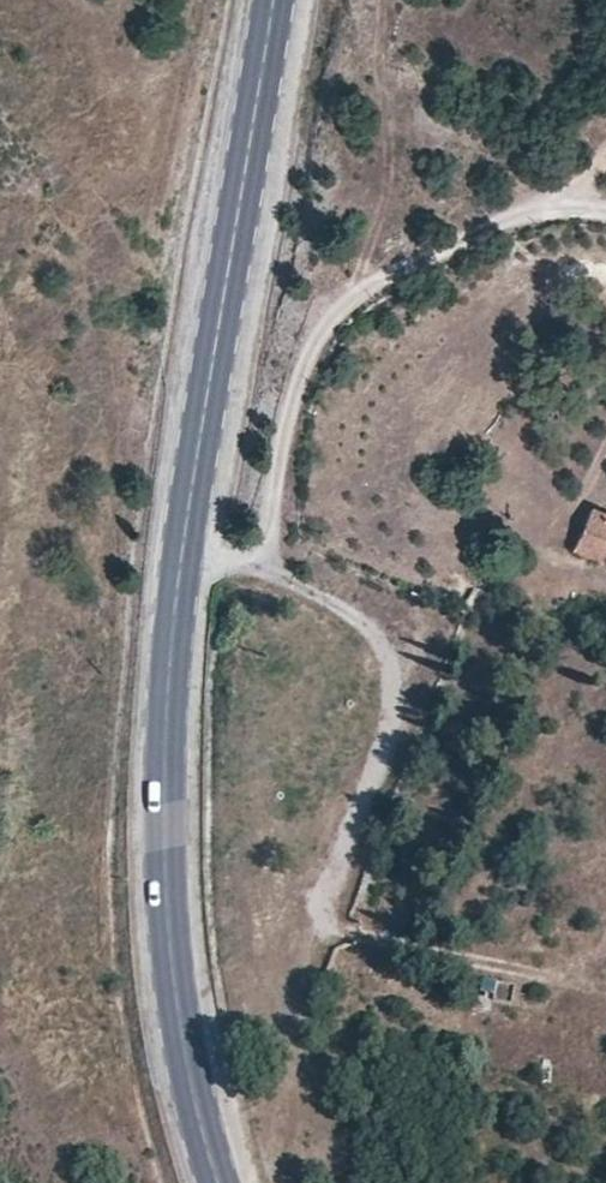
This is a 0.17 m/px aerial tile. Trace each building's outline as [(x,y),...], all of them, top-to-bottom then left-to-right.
[(592,504),(573,546),(603,560),(605,552),(605,511),(592,504)]
